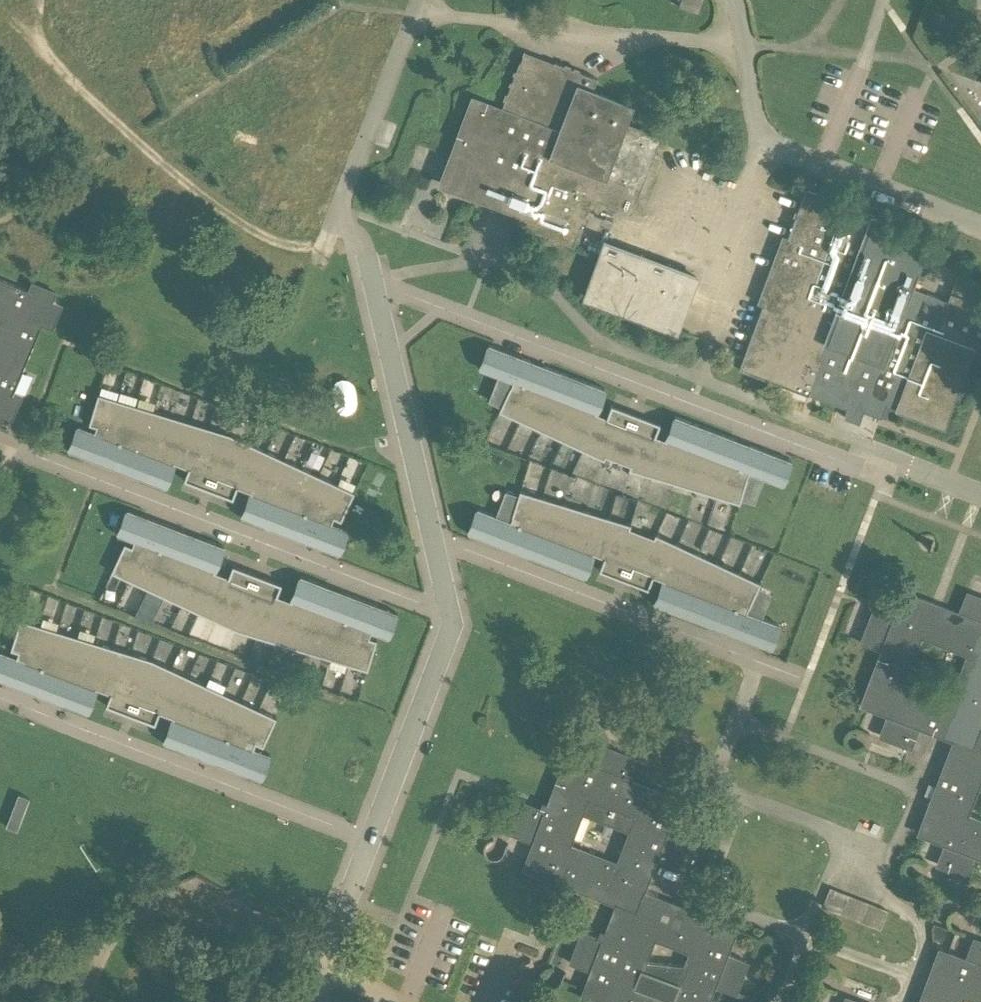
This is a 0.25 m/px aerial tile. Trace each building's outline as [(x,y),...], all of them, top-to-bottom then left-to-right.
[(211,9),(227,2),(228,0),(208,0),(211,9)] [(703,0),(681,0),(679,6),(699,13),(703,0)] [(526,50),(521,62),(503,110),(473,98),(445,171),(483,185),(481,191),(524,207),(517,225),(533,230),(552,181),(593,196),(631,211),(660,136),(626,123),(632,106),(593,91),(598,78),(526,50)] [(574,246),(587,211),(593,196),(552,181),(533,230),(574,246)] [(804,196),(803,198),(763,305),(739,368),(809,394),(811,389),(876,217),(873,215),(870,221),(864,219),(867,210),(857,206),(853,215),(804,196)] [(882,416),(887,404),(940,424),(969,347),(980,351),(980,301),(952,291),(947,303),(939,300),(940,296),(927,291),(925,295),(908,288),(928,236),(876,217),(811,389),(850,404),(845,416),(860,421),(864,409),(882,416)] [(667,265),(605,243),(587,291),(647,314),(646,318),(677,330),(697,277),(667,265)] [(1,413),(13,418),(22,397),(14,394),(43,324),(51,328),(60,308),(50,304),(55,292),(35,284),(32,291),(0,278),(0,322),(0,415),(1,413)] [(606,389),(489,344),(480,369),(512,382),(499,411),(605,460),(606,456),(630,465),(629,469),(740,503),(750,473),(783,485),(792,460),(676,416),(666,440),(656,436),(661,423),(612,404),(607,417),(597,413),(606,389)] [(95,431),(79,425),(69,451),(166,488),(175,463),(189,468),(184,480),(234,499),(238,487),(251,492),(242,517),(339,555),(349,529),(332,523),(334,518),(342,521),(355,492),(230,434),(99,393),(89,424),(97,426),(95,431)] [(511,521),(478,508),(468,533),(585,578),(594,554),(604,558),(600,570),(649,589),(654,577),(664,580),(655,604),(771,649),(781,624),(748,612),(761,583),(656,533),(654,537),(630,528),(632,524),(520,490),(511,521)] [(225,546),(128,509),(118,535),(134,541),(132,546),(125,543),(112,572),(236,630),(368,670),(377,640),(370,637),(372,632),(388,639),(398,613),(301,575),(291,601),(278,596),(282,584),(233,565),(229,576),(215,571),(225,546)] [(966,595),(959,614),(904,592),(894,617),(875,610),(863,641),(881,648),(860,705),(886,715),(879,733),(910,745),(917,727),(954,741),(919,834),(944,843),(937,862),(969,874),(976,857),(980,859),(980,819),(969,815),(980,784),(980,601),(966,595)] [(1,650),(0,652),(0,680),(88,714),(97,689),(111,694),(106,705),(156,724),(160,713),(174,718),(164,743),(261,780),(271,754),(255,748),(256,743),(264,746),(277,717),(152,659),(21,619),(11,649),(19,652),(17,657),(1,650)] [(543,812),(526,806),(515,836),(532,843),(523,869),(616,904),(602,941),(584,934),(573,964),(591,971),(580,998),(592,1001),(708,1001),(715,984),(733,991),(745,960),(727,953),(737,928),(644,893),(658,856),(676,863),(688,833),(669,825),(679,799),(623,778),(630,761),(599,749),(592,767),(565,756),(543,812)] [(30,798),(19,794),(7,826),(18,830),(30,798)] [(888,911),(877,907),(830,888),(823,906),(881,930),(888,911)] [(972,942),(966,959),(939,949),(920,1001),(963,1001),(964,998),(974,1001),(980,1001),(980,945),(972,942)]
